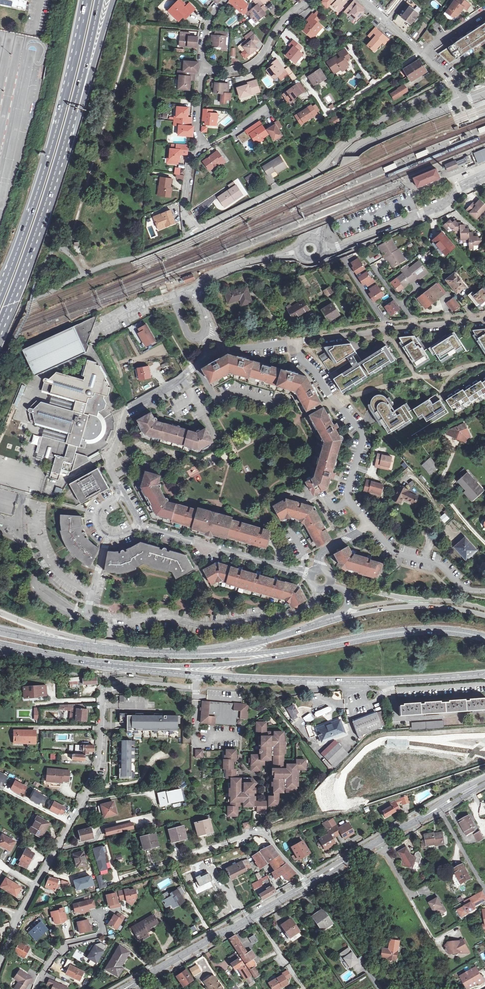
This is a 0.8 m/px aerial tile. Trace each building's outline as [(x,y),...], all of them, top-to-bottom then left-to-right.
[(25,10),(27,0),(0,0),(0,5),(25,10)] [(241,12),(248,5),(243,0),(230,0),(241,12)] [(255,1),(257,3),(253,6),(254,8),(253,9),(251,11),(252,12),(251,15),(251,16),(255,17),(258,20),(266,14),(261,8),(264,5),(264,3),(261,0),(256,0),(255,1)] [(342,0),(324,0),(322,2),(328,7),(331,4),(338,10),(347,1),(345,0),(343,0),(342,0)] [(360,5),(355,0),(354,0),(345,11),(349,15),(350,14),(356,19),(364,11),(363,10),(359,7),(360,5)] [(463,0),(455,0),(446,12),(452,17),(458,16),(464,8),(468,3),(463,0)] [(185,8),(178,1),(170,10),(180,20),(184,15),(187,18),(190,14),(188,12),(190,9),(193,12),(195,9),(190,3),(187,6),(185,8)] [(410,7),(402,17),(410,23),(413,20),(415,21),(417,18),(415,17),(418,14),(410,7)] [(316,21),(318,18),(313,13),(308,20),(310,21),(308,24),(309,25),(304,30),(311,36),(314,32),(316,34),(322,26),(318,22),(316,21)] [(229,27),(238,19),(233,15),(225,23),(229,27)] [(447,48),(455,60),(484,40),(484,23),(447,48)] [(249,29),(246,24),(240,28),(243,33),(249,29)] [(379,34),(381,32),(376,28),(369,36),(373,40),(368,45),(375,51),(383,42),(387,37),(383,34),(381,35),(379,34)] [(255,41),(257,43),(260,40),(252,30),(248,33),(251,37),(247,40),(249,42),(244,46),(250,54),(258,48),(255,44),(253,42),(255,41)] [(427,30),(422,37),(428,43),(434,39),(427,30)] [(198,37),(189,37),(181,36),(180,46),(197,47),(198,37)] [(226,36),(215,36),(212,36),(212,40),(214,40),(214,41),(214,46),(222,47),(226,47),(226,46),(226,36)] [(287,55),(296,63),(303,54),(299,51),(302,48),(294,40),(289,45),(293,48),(287,55)] [(455,60),(447,48),(439,54),(450,64),(455,60)] [(336,60),(334,57),(330,60),(332,63),(329,65),(335,73),(341,69),(342,71),(348,67),(347,65),(344,61),(346,60),(350,57),(346,50),(339,55),(341,57),(338,59),(336,60)] [(275,65),(271,67),(267,70),(273,78),(277,75),(278,76),(279,76),(282,80),(288,75),(285,70),(277,60),(273,63),(275,65)] [(426,71),(419,60),(404,69),(411,81),(426,71)] [(198,72),(199,62),(185,61),(184,71),(178,70),(178,75),(195,76),(195,72),(198,72)] [(289,67),(285,70),(288,75),(293,81),(297,78),(289,67)] [(325,77),(320,69),(308,76),(315,86),(319,83),(318,82),(325,77)] [(359,79),(365,74),(362,70),(355,75),(359,79)] [(195,76),(178,75),(177,79),(179,79),(179,89),(190,90),(191,80),(194,80),(195,76)] [(248,85),(244,86),(238,88),(241,97),(257,92),(253,81),(248,83),(248,85)] [(300,82),(296,85),(302,93),(305,90),(300,82)] [(215,87),(214,93),(222,93),(222,98),(222,99),(222,103),(226,103),(227,100),(231,100),(232,94),(228,93),(229,84),(215,83),(215,84),(215,87)] [(296,85),(283,94),(289,102),(292,100),(294,100),(294,98),(302,93),(296,85)] [(406,89),(404,85),(398,89),(391,94),(394,99),(401,95),(401,94),(404,92),(403,91),(406,89)] [(174,121),(191,122),(192,117),(188,117),(189,107),(177,106),(177,116),(174,116),(174,121)] [(311,106),(296,116),(299,121),(302,119),(304,122),(308,119),(308,118),(312,116),(312,117),(317,114),(316,113),(312,107),(311,106)] [(204,109),(204,113),(206,113),(206,121),(206,124),(215,125),(215,120),(217,120),(218,114),(212,113),(212,109),(204,109)] [(340,121),(337,116),(330,121),(333,126),(340,121)] [(283,127),(279,120),(274,122),(276,125),(268,129),(274,140),(282,135),(279,129),(283,127)] [(191,122),(174,121),(174,125),(179,125),(178,135),(192,136),(193,126),(191,126),(191,122)] [(269,134),(260,121),(246,131),(249,135),(250,134),(252,137),(256,143),(262,138),(269,134)] [(242,144),(252,137),(250,134),(249,135),(246,131),(237,136),(242,144)] [(171,159),(178,159),(179,159),(180,153),(183,154),(188,155),(188,145),(177,144),(177,149),(172,149),(170,149),(170,159),(171,159)] [(479,165),(484,162),(484,149),(474,153),(479,165)] [(427,150),(415,154),(417,159),(429,154),(427,150)] [(210,170),(217,165),(221,162),(222,164),(226,161),(218,151),(204,161),(210,170)] [(273,167),(275,170),(277,173),(287,167),(281,156),(263,167),(267,175),(272,172),(270,169),(273,167)] [(455,161),(457,166),(459,165),(466,162),(464,157),(457,160),(455,161)] [(445,165),(448,171),(458,167),(457,166),(455,161),(445,165)] [(395,163),(383,169),(384,173),(397,168),(395,163)] [(415,172),(417,177),(426,173),(432,170),(431,166),(415,172)] [(427,173),(414,178),(418,187),(430,182),(435,180),(440,178),(436,169),(427,173)] [(160,177),(159,186),(161,186),(160,195),(171,197),(172,187),(171,187),(172,178),(160,177)] [(219,197),(224,203),(226,201),(229,204),(233,201),(233,200),(234,199),(235,200),(243,195),(236,185),(233,181),(228,185),(231,189),(219,197)] [(479,200),(476,204),(477,205),(475,207),(472,204),(467,210),(477,218),(484,209),(484,206),(479,200)] [(154,217),(158,227),(166,224),(167,226),(175,223),(170,211),(154,217)] [(447,230),(449,229),(448,227),(450,225),(454,230),(456,230),(456,232),(461,232),(460,225),(460,223),(457,223),(455,221),(453,223),(450,220),(444,226),(447,230)] [(465,225),(460,225),(461,232),(461,239),(464,239),(464,242),(469,242),(469,232),(469,228),(465,229),(465,225)] [(473,232),(469,232),(469,242),(470,247),(474,247),(474,245),(477,245),(481,240),(477,236),(473,236),(473,232)] [(442,233),(431,242),(440,254),(443,256),(446,255),(445,254),(454,246),(442,233)] [(379,246),(383,253),(382,254),(384,258),(385,257),(398,250),(391,239),(379,246)] [(399,249),(398,250),(385,257),(387,260),(389,259),(391,264),(393,267),(405,260),(399,249)] [(420,259),(424,263),(429,258),(426,254),(420,259)] [(365,269),(358,258),(351,263),(353,266),(352,267),(357,274),(365,269)] [(404,273),(392,282),(398,290),(410,281),(411,283),(417,278),(416,277),(426,269),(419,261),(409,269),(406,265),(401,268),(404,273)] [(418,280),(428,272),(426,269),(416,277),(417,278),(418,280)] [(366,272),(358,277),(363,284),(366,283),(368,286),(374,282),(372,278),(371,279),(366,272)] [(466,286),(455,272),(446,279),(457,293),(466,286)] [(194,279),(193,274),(183,278),(185,283),(194,279)] [(383,295),(376,284),(369,289),(371,292),(369,293),(374,301),(383,295)] [(436,285),(418,298),(423,305),(429,300),(432,303),(443,294),(436,285)] [(224,292),(228,308),(252,302),(248,286),(224,292)] [(330,287),(324,290),(327,296),(333,293),(330,287)] [(473,292),(469,295),(480,309),(483,306),(481,305),(484,302),(484,292),(482,288),(475,295),(473,292)] [(391,296),(382,302),(391,315),(400,309),(394,300),(391,296)] [(460,306),(453,298),(447,303),(454,311),(460,306)] [(293,320),(311,310),(304,299),(292,306),(290,304),(286,306),(293,320)] [(331,304),(322,309),(329,321),(339,314),(334,306),(333,307),(331,304)] [(95,316),(23,349),(32,368),(35,375),(86,351),(88,346),(86,340),(89,338),(87,335),(91,333),(89,329),(92,327),(91,324),(95,322),(96,317),(95,316)] [(156,340),(149,328),(142,332),(139,333),(146,345),(156,340)] [(399,337),(405,345),(403,347),(419,372),(439,359),(443,365),(466,351),(467,352),(479,344),(484,353),(484,328),(473,330),(459,340),(454,332),(447,336),(448,337),(445,339),(444,338),(424,351),(414,335),(399,337)] [(350,343),(321,347),(325,352),(319,356),(343,393),(397,358),(392,351),(393,350),(390,346),(388,348),(386,345),(362,360),(350,343)] [(232,378),(251,384),(257,363),(246,360),(246,359),(239,357),(237,356),(237,358),(228,355),(219,360),(218,359),(211,362),(212,364),(203,369),(214,388),(232,378)] [(97,362),(88,359),(82,379),(57,372),(49,379),(46,378),(45,382),(44,381),(42,390),(76,399),(75,402),(73,410),(50,404),(41,401),(39,404),(36,401),(31,406),(31,407),(30,407),(29,408),(28,410),(29,411),(30,412),(30,413),(29,413),(31,420),(35,419),(35,422),(69,432),(68,435),(66,443),(42,436),(38,453),(44,454),(41,463),(53,466),(52,471),(50,477),(59,479),(62,469),(70,471),(90,460),(87,456),(76,452),(77,445),(83,447),(85,443),(86,439),(89,439),(90,439),(92,439),(95,438),(97,436),(99,434),(101,431),(102,427),(102,423),(100,420),(99,418),(97,416),(98,412),(99,410),(100,411),(105,408),(107,403),(104,398),(105,395),(108,396),(111,387),(104,385),(106,377),(104,374),(99,365),(96,364),(97,362)] [(291,395),(302,413),(321,402),(315,393),(317,392),(314,387),(312,384),(311,384),(307,378),(298,375),(298,373),(294,372),(290,371),(289,373),(263,365),(263,367),(260,366),(260,364),(257,363),(251,384),(291,395)] [(150,377),(149,366),(138,368),(140,379),(150,377)] [(446,399),(453,410),(460,406),(463,404),(470,400),(471,402),(478,397),(480,395),(484,393),(484,377),(484,378),(484,380),(482,382),(481,380),(478,382),(477,380),(473,382),(474,384),(478,390),(475,392),(471,386),(470,384),(466,387),(467,389),(464,391),(463,389),(460,391),(459,389),(455,391),(456,393),(459,399),(457,401),(453,395),(452,393),(448,396),(449,398),(446,399)] [(372,398),(370,403),(375,406),(374,409),(383,424),(388,433),(397,428),(410,419),(413,417),(408,410),(404,404),(394,410),(391,405),(387,398),(385,396),(379,394),(375,396),(372,398)] [(437,394),(413,409),(418,416),(422,414),(424,416),(427,421),(431,418),(444,410),(446,409),(440,400),(437,394)] [(73,410),(75,402),(52,396),(50,404),(73,410)] [(375,406),(370,403),(368,404),(369,407),(376,419),(380,425),(383,424),(374,409),(375,406)] [(327,414),(323,407),(304,418),(318,442),(309,473),(305,475),(309,483),(313,490),(315,494),(329,486),(330,481),(331,476),(333,476),(335,476),(335,475),(335,473),(332,472),(334,467),(335,463),(334,463),(335,459),(340,440),(341,438),(339,435),(335,427),(338,426),(337,424),(337,422),(333,424),(331,419),(329,416),(328,417),(327,414)] [(444,410),(431,418),(433,420),(445,413),(444,410)] [(86,439),(85,443),(89,443),(93,443),(98,440),(103,437),(105,432),(106,427),(106,423),(104,418),(102,415),(98,412),(97,416),(99,418),(100,420),(102,423),(102,427),(101,431),(99,434),(97,436),(95,438),(92,439),(90,439),(89,439),(86,439)] [(213,441),(205,427),(201,430),(200,429),(198,429),(197,430),(196,432),(180,427),(179,426),(178,425),(177,425),(176,426),(172,425),(159,421),(158,422),(156,420),(157,419),(156,417),(155,417),(154,417),(151,412),(138,419),(139,423),(140,423),(142,426),(145,433),(153,435),(153,434),(157,436),(165,439),(165,438),(168,439),(168,440),(176,442),(176,441),(180,442),(180,443),(188,445),(189,445),(192,445),(192,446),(199,448),(206,445),(205,444),(210,441),(210,442),(213,441)] [(410,419),(397,428),(398,430),(411,422),(410,419)] [(456,427),(453,437),(466,442),(468,439),(471,437),(465,423),(456,427)] [(453,437),(456,427),(447,430),(446,434),(453,437)] [(66,443),(68,435),(45,428),(42,436),(66,443)] [(17,438),(8,436),(3,456),(13,459),(17,438)] [(436,451),(443,445),(436,437),(429,443),(436,451)] [(392,457),(378,454),(375,466),(380,467),(380,465),(389,467),(392,457)] [(432,458),(427,462),(432,468),(428,472),(430,474),(439,467),(432,458)] [(427,462),(423,465),(428,472),(432,468),(427,462)] [(108,487),(97,468),(70,483),(81,503),(86,500),(98,493),(108,487)] [(459,481),(468,473),(464,468),(455,476),(459,481)] [(169,516),(173,517),(177,503),(168,501),(168,500),(168,498),(167,497),(166,498),(160,487),(161,486),(161,485),(160,483),(159,483),(160,475),(146,470),(142,485),(145,491),(146,491),(148,495),(147,495),(151,503),(152,502),(154,506),(153,507),(158,513),(165,515),(165,514),(169,515),(169,516)] [(482,488),(468,473),(459,481),(467,490),(465,492),(472,500),(478,495),(477,493),(482,488)] [(383,484),(367,480),(364,491),(369,492),(368,493),(374,495),(375,491),(381,493),(383,484)] [(407,489),(400,486),(394,498),(401,501),(403,497),(414,503),(417,496),(407,491),(407,489)] [(61,496),(63,489),(56,487),(54,494),(61,496)] [(13,516),(18,494),(5,491),(6,490),(0,489),(0,513),(13,516)] [(315,509),(316,508),(312,505),(303,503),(286,498),(273,505),(281,518),(285,516),(284,513),(290,512),(291,515),(300,518),(302,515),(307,519),(305,521),(310,531),(312,531),(316,539),(315,539),(318,545),(331,538),(326,528),(325,526),(325,525),(324,525),(315,509)] [(185,522),(194,525),(198,511),(197,509),(177,503),(173,517),(172,519),(181,521),(182,520),(186,521),(185,522)] [(194,525),(203,527),(203,525),(205,525),(205,523),(209,524),(212,511),(205,509),(204,511),(198,509),(198,511),(194,525)] [(218,513),(212,511),(209,524),(205,523),(205,525),(203,525),(203,527),(219,532),(219,529),(218,529),(218,527),(215,526),(218,513)] [(219,532),(227,534),(231,519),(225,517),(225,514),(218,513),(215,526),(218,527),(218,529),(219,529),(219,532)] [(83,561),(90,565),(99,548),(93,544),(89,540),(87,537),(86,538),(84,536),(85,535),(86,534),(86,533),(86,532),(85,532),(84,532),(82,532),(81,529),(83,529),(82,525),(81,520),(81,519),(81,516),(61,514),(61,522),(62,530),(61,530),(63,538),(66,544),(69,548),(71,552),(72,551),(77,556),(83,561)] [(239,538),(248,540),(252,526),(253,525),(231,519),(227,534),(236,537),(237,535),(240,536),(239,538)] [(269,536),(272,535),(268,529),(267,530),(252,526),(248,540),(254,542),(254,540),(258,541),(257,543),(267,546),(269,536)] [(476,550),(465,537),(455,547),(465,557),(469,553),(470,555),(476,550)] [(142,564),(144,563),(150,565),(150,566),(168,571),(169,570),(173,571),(177,578),(194,569),(188,558),(178,555),(179,552),(170,549),(169,551),(168,555),(165,554),(166,550),(167,548),(166,547),(165,546),(164,547),(163,548),(163,549),(161,553),(159,552),(160,548),(160,547),(149,543),(148,546),(138,543),(127,548),(128,550),(128,554),(126,554),(125,551),(125,548),(125,547),(124,547),(123,547),(122,548),(122,549),(122,551),(123,555),(120,556),(119,552),(119,550),(114,550),(109,549),(105,570),(117,571),(117,572),(125,571),(130,569),(134,568),(138,566),(142,564)] [(367,557),(354,553),(350,552),(351,551),(348,546),(335,553),(339,560),(339,562),(347,568),(348,567),(377,576),(379,568),(381,569),(383,562),(371,559),(371,558),(367,557)] [(222,580),(244,587),(245,585),(263,590),(263,592),(285,598),(286,597),(291,601),(290,602),(292,606),(305,599),(300,588),(296,586),(277,580),(274,579),(266,577),(267,576),(260,574),(256,573),(249,571),(248,572),(241,570),(238,569),(218,564),(215,564),(205,570),(212,583),(216,581),(222,580)] [(78,677),(66,678),(66,682),(69,682),(70,688),(79,687),(79,685),(78,677)] [(83,677),(78,677),(79,685),(87,684),(91,684),(97,684),(96,678),(83,679),(83,677)] [(24,692),(24,697),(25,699),(30,698),(30,697),(44,696),(44,691),(47,691),(46,686),(24,688),(24,692)] [(399,706),(400,716),(484,710),(484,700),(481,700),(481,699),(479,699),(478,697),(475,698),(475,699),(473,699),(473,701),(460,702),(460,700),(458,700),(458,699),(454,699),(454,701),(452,701),(452,703),(435,704),(435,702),(433,702),(433,701),(430,701),(430,703),(428,703),(428,704),(415,705),(415,703),(413,703),(413,702),(409,702),(409,704),(407,704),(407,706),(399,706)] [(202,701),(202,707),(202,710),(201,723),(208,723),(208,724),(215,725),(215,724),(236,725),(236,719),(247,719),(248,705),(202,701)] [(83,704),(64,704),(64,709),(71,710),(70,720),(86,721),(87,710),(83,709),(83,704)] [(293,705),(287,709),(291,716),(298,712),(296,710),(295,710),(295,708),(295,707),(293,705)] [(376,712),(352,722),(358,736),(359,736),(360,740),(363,738),(363,735),(382,727),(381,725),(377,714),(376,712)] [(381,712),(377,714),(381,725),(385,724),(381,712)] [(127,723),(127,730),(177,731),(177,716),(162,716),(162,714),(154,714),(154,716),(143,716),(143,714),(135,713),(135,716),(127,716),(127,713),(120,713),(120,722),(127,723)] [(340,721),(317,729),(322,741),(344,733),(340,721)] [(443,721),(412,723),(412,727),(410,728),(410,729),(411,730),(412,730),(444,728),(443,721)] [(266,732),(266,722),(256,722),(256,731),(261,732),(261,737),(261,741),(261,745),(261,750),(261,755),(251,755),(251,758),(251,762),(251,771),(261,770),(261,764),(261,760),(265,760),(270,760),(271,757),(271,755),(274,755),(274,757),(274,758),(275,760),(283,760),(283,751),(283,745),(283,740),(283,736),(283,732),(274,732),(274,734),(274,736),(270,737),(270,734),(270,732),(266,732)] [(33,731),(14,731),(14,742),(27,742),(27,743),(35,743),(35,734),(33,734),(33,731)] [(119,778),(129,778),(129,773),(131,773),(131,769),(129,769),(129,766),(131,766),(131,762),(129,762),(130,759),(131,759),(131,755),(130,755),(130,751),(131,751),(131,748),(130,748),(130,744),(131,744),(131,741),(120,740),(120,744),(122,744),(122,748),(119,748),(119,751),(122,751),(122,755),(119,755),(119,758),(121,758),(121,762),(119,762),(119,765),(121,765),(121,769),(119,769),(119,778)] [(348,754),(338,744),(325,757),(335,767),(348,754)] [(75,754),(87,755),(87,751),(94,752),(94,746),(75,745),(75,754)] [(236,778),(236,775),(236,771),(236,769),(233,769),(233,759),(236,759),(236,755),(236,750),(226,750),(226,759),(223,759),(223,769),(224,769),(226,769),(226,777),(226,778),(231,778),(231,783),(231,787),(231,797),(231,802),(231,807),(228,807),(228,816),(237,816),(237,807),(240,806),(240,804),(240,802),(244,802),(244,804),(244,807),(253,806),(254,796),(253,778),(244,778),(244,781),(244,783),(241,783),(241,781),(241,778),(236,778)] [(282,764),(274,764),(274,775),(274,782),(273,793),(278,792),(283,792),(283,790),(283,787),(286,788),(286,790),(286,793),(296,793),(296,782),(296,775),(296,770),(306,770),(306,767),(306,763),(305,760),(297,760),(296,764),(286,764),(286,767),(286,769),(283,769),(283,766),(283,765),(282,764)] [(48,782),(57,782),(57,781),(62,781),(70,781),(71,770),(49,769),(48,782)] [(27,787),(16,781),(11,789),(19,794),(21,792),(24,794),(27,787)] [(164,794),(163,792),(158,793),(161,806),(170,804),(170,803),(183,800),(183,798),(184,797),(183,791),(181,791),(181,789),(167,792),(167,793),(164,794)] [(47,798),(35,791),(31,800),(39,804),(41,802),(44,804),(47,798)] [(271,796),(269,796),(269,806),(278,805),(278,796),(271,796)] [(266,801),(257,801),(257,809),(257,811),(266,810),(266,801)] [(381,808),(385,816),(399,808),(395,801),(391,802),(381,808)] [(53,805),(51,805),(49,809),(58,814),(59,812),(63,814),(66,808),(55,802),(53,805)] [(113,802),(101,805),(103,812),(104,817),(117,814),(113,802)] [(42,838),(50,823),(37,816),(29,831),(42,838)] [(469,817),(460,822),(467,835),(474,831),(473,828),(475,827),(469,817)] [(195,823),(198,834),(203,833),(207,832),(207,833),(212,831),(209,820),(195,823)] [(327,830),(332,827),(327,820),(323,822),(327,830)] [(132,823),(120,826),(121,831),(134,828),(132,823)] [(332,827),(336,835),(341,833),(344,838),(349,835),(349,834),(353,831),(348,823),(339,828),(336,825),(332,827)] [(118,826),(105,829),(107,835),(119,832),(118,826)] [(169,830),(172,841),(176,839),(180,838),(181,839),(186,838),(183,826),(169,830)] [(331,838),(336,835),(332,827),(327,830),(329,833),(319,839),(320,840),(324,846),(324,847),(329,845),(330,846),(335,843),(331,838)] [(91,828),(79,831),(81,840),(93,837),(91,828)] [(480,832),(475,835),(478,842),(484,838),(480,832)] [(434,833),(425,835),(426,840),(427,845),(428,845),(428,846),(436,845),(436,846),(444,845),(443,841),(444,840),(443,834),(434,835),(434,833)] [(144,848),(152,846),(153,847),(158,845),(155,834),(141,837),(144,848)] [(10,851),(15,841),(2,835),(0,838),(0,846),(10,851)] [(292,856),(295,862),(299,860),(303,857),(310,853),(302,841),(291,847),(296,854),(292,856)] [(275,870),(284,864),(271,845),(260,851),(275,870)] [(106,846),(94,849),(97,860),(98,860),(99,864),(98,864),(100,871),(107,869),(106,863),(110,862),(108,856),(107,856),(106,854),(107,853),(108,853),(106,846)] [(412,855),(407,847),(399,852),(403,860),(402,865),(407,866),(407,865),(411,867),(413,868),(414,866),(413,866),(414,862),(420,863),(421,858),(421,857),(422,856),(419,851),(416,853),(415,856),(412,855)] [(30,862),(31,859),(34,854),(26,849),(18,864),(26,869),(28,865),(30,862)] [(72,853),(74,859),(75,863),(77,868),(87,866),(83,851),(72,853)] [(252,858),(256,862),(259,867),(260,869),(268,863),(260,852),(252,858)] [(242,862),(226,869),(231,879),(236,877),(235,876),(246,871),(244,866),(242,862)] [(272,872),(275,878),(280,876),(283,874),(286,878),(287,879),(296,873),(286,863),(284,864),(275,870),(272,872)] [(462,883),(470,878),(463,865),(454,870),(462,883)] [(200,874),(195,877),(199,886),(212,880),(209,873),(201,877),(200,874)] [(91,876),(74,881),(77,890),(93,885),(91,876)] [(69,882),(59,879),(58,880),(49,877),(46,888),(55,891),(56,888),(58,889),(60,883),(63,884),(64,887),(62,887),(64,891),(70,888),(69,882)] [(21,887),(6,878),(1,886),(16,895),(21,887)] [(102,879),(98,880),(100,889),(107,887),(106,883),(103,884),(102,879)] [(261,885),(258,880),(252,884),(255,889),(261,886),(261,885)] [(260,895),(263,899),(276,891),(272,885),(266,889),(267,891),(260,895)] [(128,889),(118,892),(120,900),(126,899),(127,902),(135,900),(137,897),(135,889),(130,890),(128,889)] [(163,901),(166,906),(172,903),(174,906),(178,904),(177,902),(180,901),(181,902),(184,901),(180,894),(179,892),(177,889),(171,893),(170,891),(164,895),(166,899),(163,901)] [(467,898),(469,903),(455,910),(460,918),(476,910),(475,907),(484,901),(484,896),(482,891),(467,898)] [(116,893),(106,895),(109,906),(110,905),(111,909),(122,907),(120,903),(118,903),(116,893)] [(437,915),(446,911),(438,897),(430,902),(437,915)] [(92,908),(91,900),(73,904),(75,912),(80,911),(80,913),(86,911),(86,908),(88,908),(88,909),(92,908)] [(60,911),(51,913),(52,917),(53,917),(54,922),(57,924),(61,923),(61,922),(66,920),(64,908),(59,909),(60,911)] [(322,910),(313,916),(322,930),(332,923),(322,910)] [(114,915),(108,925),(115,929),(117,929),(125,917),(118,913),(116,916),(114,915)] [(133,929),(139,939),(148,934),(147,932),(151,930),(150,928),(158,923),(153,915),(137,924),(138,926),(133,929)] [(39,919),(27,930),(38,942),(50,930),(39,919)] [(291,919),(281,925),(290,937),(299,931),(291,919)] [(88,920),(77,922),(80,933),(93,930),(92,926),(89,926),(88,920)] [(248,955),(235,936),(229,939),(243,958),(248,955)] [(460,953),(470,952),(463,939),(459,941),(456,941),(452,938),(446,945),(446,948),(445,948),(445,950),(446,950),(449,953),(460,952),(460,953)] [(388,949),(382,948),(381,957),(395,959),(398,942),(390,940),(388,949)] [(30,948),(20,942),(18,945),(16,944),(13,948),(16,950),(14,953),(24,958),(24,957),(29,949),(30,948)] [(92,951),(88,957),(96,963),(107,946),(101,943),(92,945),(90,948),(93,950),(92,951)] [(130,952),(120,946),(104,970),(110,973),(113,974),(118,978),(123,971),(124,968),(122,967),(130,952)] [(359,961),(349,948),(341,953),(346,961),(347,963),(345,964),(348,968),(352,966),(354,964),(357,969),(361,965),(359,961)] [(233,962),(239,958),(235,952),(229,956),(233,962)] [(248,955),(243,958),(246,963),(252,959),(256,956),(253,952),(248,955)] [(238,967),(242,973),(246,978),(248,977),(250,975),(239,958),(233,962),(231,963),(235,969),(238,967)] [(255,963),(252,959),(246,963),(249,968),(253,965),(255,963)] [(66,974),(75,979),(73,982),(81,985),(84,978),(83,978),(85,973),(70,965),(66,974)] [(197,965),(190,969),(194,976),(201,972),(197,965)] [(253,965),(249,968),(255,978),(260,975),(253,965)] [(463,982),(467,988),(478,983),(479,984),(484,981),(476,967),(464,974),(467,980),(463,982)] [(186,969),(176,976),(184,987),(194,980),(186,969)] [(20,971),(15,979),(20,982),(15,988),(25,988),(29,983),(30,983),(33,980),(20,971)] [(282,974),(283,975),(286,980),(290,977),(287,971),(282,974)] [(250,986),(255,983),(250,975),(248,977),(246,978),(250,986)] [(269,983),(272,988),(275,988),(281,986),(282,987),(288,983),(286,980),(283,975),(269,983)] [(204,981),(208,987),(207,988),(220,988),(217,984),(219,983),(215,977),(211,976),(204,981)] [(68,988),(50,980),(47,984),(53,987),(52,988),(68,988)]
